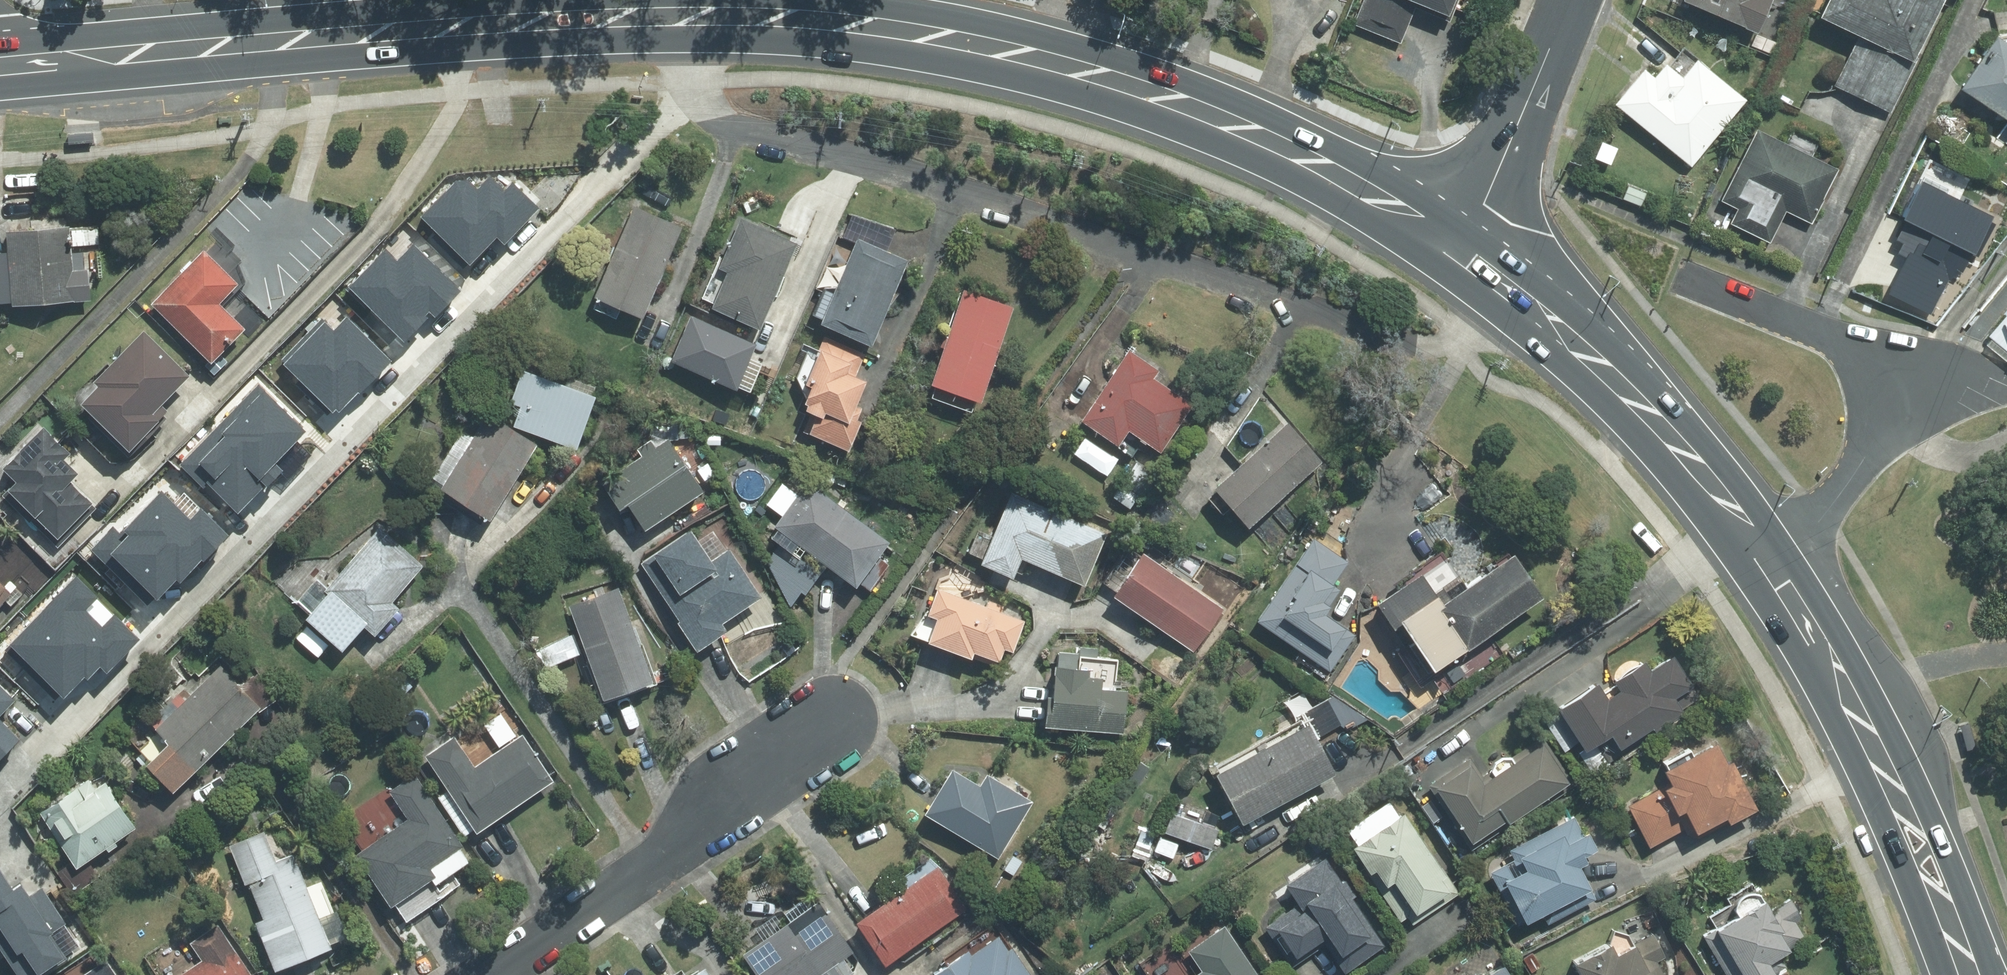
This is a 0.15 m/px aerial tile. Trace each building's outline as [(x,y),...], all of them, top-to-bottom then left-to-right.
[(1349,27),(1397,46),(1412,8),(1431,16),(1442,20),(1450,0),(1360,0),(1349,27)] [(1749,36),(1764,1),(1761,0),(1678,0),(1676,6),(1749,36)] [(1934,0),(1823,0),(1813,22),(1850,38),(1827,88),(1888,116),(1913,61),(1907,58),(1934,0)] [(1953,92),(2006,127),(2006,54),(1988,41),(1953,92)] [(1638,70),(1608,107),(1687,169),(1740,103),(1690,64),(1692,61),(1679,51),(1671,62),(1665,70),(1658,64),(1647,78),(1638,70)] [(1833,170),(1748,131),(1715,202),(1732,210),(1725,225),(1765,244),(1774,227),(1782,212),(1807,225),(1833,170)] [(463,175),(421,216),(470,264),(497,237),(504,244),(540,208),(513,181),(505,189),(491,175),(478,189),(463,175)] [(1985,219),(1912,184),(1894,224),(1899,226),(1891,243),(1898,247),(1894,256),(1901,260),(1894,275),(1884,296),(1927,316),(1943,282),(1946,284),(1951,273),(1958,276),(1985,219)] [(663,223),(629,207),(586,299),(633,321),(675,229),(663,223)] [(834,236),(851,244),(853,239),(884,253),(892,230),(846,212),(834,236)] [(750,332),(790,245),(763,233),(735,220),(714,267),(723,271),(705,311),(750,332)] [(65,229),(1,233),(2,253),(6,304),(6,307),(86,302),(83,269),(67,270),(65,229)] [(884,253),(853,239),(851,244),(813,324),(861,347),(902,262),(884,253)] [(386,248),(347,287),(404,342),(428,318),(426,316),(429,313),(435,318),(461,291),(413,244),(398,259),(386,248)] [(198,252),(145,306),(205,364),(237,331),(211,305),(231,285),(198,252)] [(970,406),(1007,310),(994,305),(958,292),(922,388),(970,406)] [(1983,337),(1988,340),(2006,353),(2006,307),(1983,337)] [(691,316),(671,363),(737,391),(738,388),(751,359),(757,345),(691,316)] [(285,363),(283,365),(333,413),(336,410),(339,413),(358,394),(359,395),(392,361),(347,317),(334,330),(322,318),(282,359),(285,363)] [(90,388),(70,407),(117,454),(159,412),(153,405),(164,394),(181,377),(137,333),(85,384),(90,388)] [(862,354),(822,337),(792,405),(796,407),(794,411),(805,416),(798,433),(840,452),(858,410),(847,406),(857,383),(850,380),(862,354)] [(2006,366),(2006,353),(1988,340),(1984,345),(2006,365),(2006,366)] [(1154,372),(1121,350),(1073,421),(1110,446),(1120,431),(1155,455),(1188,406),(1168,392),(1148,379),(1154,372)] [(763,364),(751,359),(738,388),(751,393),(763,364)] [(588,397),(517,371),(505,404),(514,408),(507,427),(568,450),(588,397)] [(259,384),(179,465),(204,489),(208,485),(238,514),(265,486),(267,487),(283,471),(276,464),(308,431),(259,384)] [(480,524),(531,446),(484,416),(433,494),(480,524)] [(1317,464),(1282,423),(1218,478),(1204,489),(1239,530),(1317,464)] [(0,464),(0,475),(9,483),(0,492),(0,494),(47,540),(83,504),(60,481),(66,474),(53,461),(58,455),(33,431),(0,464)] [(636,457),(593,483),(609,509),(619,504),(635,531),(697,494),(664,439),(651,447),(647,441),(632,450),(636,457)] [(769,528),(846,588),(882,543),(811,488),(804,482),(769,528)] [(113,526),(90,549),(147,604),(154,596),(157,600),(177,580),(180,583),(202,561),(204,562),(230,535),(200,506),(190,517),(174,502),(161,489),(119,532),(113,526)] [(190,517),(200,506),(184,492),(174,502),(190,517)] [(1003,492),(971,565),(1003,579),(1012,558),(1076,587),(1099,534),(1003,492)] [(375,529),(317,593),(320,596),(354,627),(366,637),(391,609),(384,603),(417,566),(375,529)] [(645,558),(637,563),(673,622),(670,623),(687,650),(717,632),(712,624),(755,598),(725,549),(706,560),(688,531),(683,533),(682,531),(643,555),(645,558)] [(1345,562),(1309,538),(1253,621),(1327,670),(1350,636),(1320,616),(1336,591),(1329,586),(1345,562)] [(816,575),(776,546),(760,566),(782,612),(795,593),(800,597),(816,575)] [(1110,588),(1105,596),(1190,653),(1219,610),(1134,553),(1110,588)] [(1412,573),(1366,604),(1382,627),(1387,624),(1420,673),(1454,650),(1455,652),(1534,598),(1503,554),(1440,598),(1433,588),(1426,593),(1412,573)] [(76,576),(9,645),(63,698),(84,677),(88,680),(100,668),(107,674),(141,639),(114,613),(102,625),(87,610),(99,598),(76,576)] [(929,588),(919,615),(929,619),(920,643),(962,659),(964,653),(991,663),(996,650),(1005,654),(1017,621),(929,588)] [(564,606),(594,700),(645,684),(614,590),(564,606)] [(354,627),(320,596),(299,620),(334,651),(345,637),(354,627)] [(114,613),(99,598),(87,610),(102,625),(114,613)] [(1037,698),(1035,727),(1117,734),(1121,692),(1110,691),(1113,660),(1100,659),(1101,650),(1076,648),(1075,654),(1053,652),(1052,667),(1044,667),(1042,699),(1037,698)] [(1641,672),(1635,664),(1606,683),(1612,692),(1597,702),(1586,686),(1566,700),(1548,711),(1576,752),(1599,737),(1610,753),(1643,731),(1646,735),(1677,715),(1667,699),(1685,688),(1664,657),(1641,672)] [(231,661),(220,671),(235,686),(245,675),(231,661)] [(162,744),(138,767),(164,794),(205,756),(251,712),(255,708),(235,686),(220,671),(216,666),(148,730),(162,744)] [(252,674),(235,686),(255,708),(251,712),(253,714),(263,707),(272,701),(252,674)] [(16,701),(0,685),(0,718),(16,701)] [(21,740),(0,720),(0,762),(21,740)] [(1299,724),(1206,775),(1234,826),(1327,775),(1299,724)] [(450,737),(419,756),(443,792),(467,830),(468,832),(547,782),(517,736),(469,767),(450,737)] [(1464,758),(1424,786),(1455,830),(1453,832),(1467,852),(1499,830),(1501,833),(1570,785),(1540,742),(1537,744),(1534,740),(1506,759),(1497,759),(1488,763),(1486,771),(1477,777),(1464,758)] [(1661,786),(1624,806),(1645,846),(1678,829),(1682,836),(1694,839),(1749,810),(1722,760),(1717,763),(1707,744),(1685,756),(1682,749),(1657,762),(1660,769),(1654,772),(1661,786)] [(972,787),(943,770),(916,815),(994,860),(1027,803),(979,775),(972,787)] [(93,776),(34,813),(66,863),(68,867),(82,859),(127,830),(93,776)] [(411,776),(386,793),(404,820),(348,856),(382,908),(425,880),(428,885),(462,863),(453,850),(457,848),(411,776)] [(467,830),(443,792),(434,798),(454,829),(458,835),(467,830)] [(1396,812),(1343,848),(1361,875),(1363,873),(1396,923),(1404,917),(1409,925),(1429,911),(1456,894),(1438,868),(1435,870),(1396,812)] [(1213,831),(1165,815),(1159,834),(1207,850),(1213,831)] [(1512,861),(1486,873),(1513,925),(1538,912),(1544,924),(1591,900),(1574,867),(1579,864),(1575,857),(1586,851),(1570,819),(1507,851),(1512,861)] [(261,832),(225,845),(240,884),(244,883),(258,920),(249,923),(266,971),(300,959),(325,950),(323,945),(313,918),(290,853),(271,860),(261,832)] [(1292,906),(1260,928),(1286,967),(1298,959),(1319,945),(1339,974),(1379,947),(1348,900),(1352,897),(1341,881),(1337,883),(1320,858),(1278,886),(1292,906)] [(51,873),(68,898),(96,879),(89,869),(82,859),(68,867),(66,863),(51,873)] [(931,866),(846,922),(876,966),(961,910),(931,866)] [(18,974),(43,974),(67,960),(50,934),(66,924),(42,888),(30,896),(20,881),(12,886),(0,869),(0,947),(18,974)] [(1697,937),(1718,974),(1767,974),(1761,963),(1782,951),(1773,935),(1776,934),(1755,897),(1749,895),(1741,896),(1734,899),(1730,904),(1728,910),(1732,917),(1697,937)] [(786,935),(820,913),(813,902),(779,925),(786,935)] [(330,911),(313,918),(323,945),(340,938),(330,911)] [(733,955),(747,974),(814,974),(837,960),(847,953),(820,913),(786,935),(779,925),(733,955)] [(1192,974),(1253,974),(1219,925),(1181,951),(1196,973),(1192,974)] [(178,974),(246,974),(214,926),(187,943),(199,962),(178,974)] [(1651,963),(1661,958),(1649,934),(1626,946),(1621,937),(1608,932),(1603,945),(1564,965),(1569,974),(1657,974),(1651,963)] [(928,974),(1026,974),(1007,947),(1003,950),(994,936),(964,956),(962,952),(928,974)] [(102,960),(79,974),(112,974),(102,960)] [(837,960),(814,974),(848,974),(837,960)] [(1495,967),(1481,974),(1500,974),(1495,967)]
